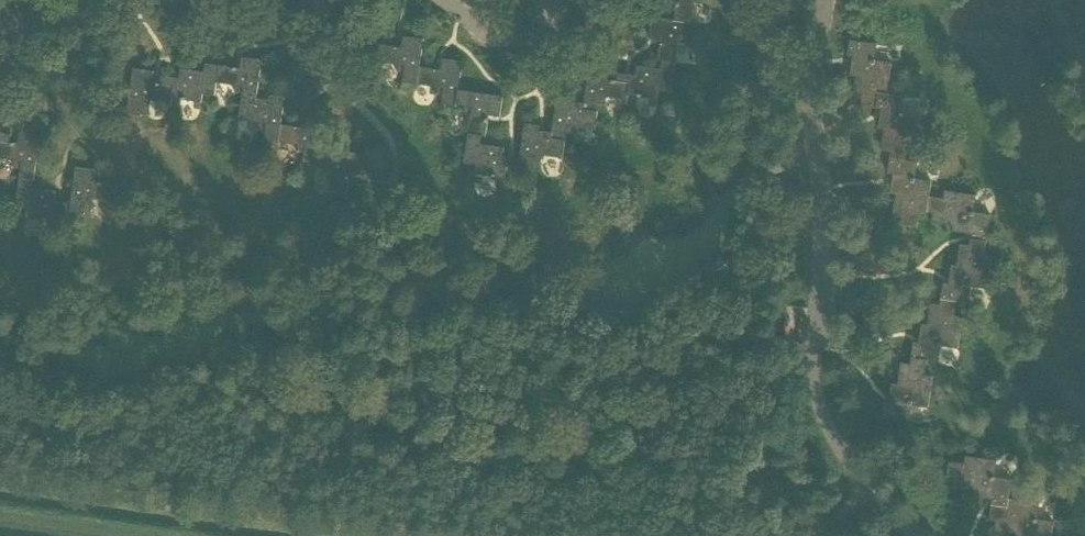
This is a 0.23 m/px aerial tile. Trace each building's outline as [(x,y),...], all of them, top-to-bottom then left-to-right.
[(674,21),(692,23),(695,4),(702,5),(703,0),(677,0),(674,21)] [(658,62),(661,62),(675,64),(678,43),(686,44),(687,37),(696,39),(698,24),(692,23),(674,21),(653,17),(649,38),(661,40),(658,62)] [(404,83),(418,85),(420,67),(424,40),(404,37),(402,48),(380,45),(378,63),(399,66),(398,73),(405,74),(404,83)] [(878,93),(887,95),(892,64),(875,62),(878,44),(850,40),(848,57),(853,58),(850,77),(856,78),(853,99),(862,100),(861,107),(876,109),(878,93)] [(258,97),(263,59),(242,56),(241,68),(220,65),(218,83),(237,86),(236,94),(243,95),(242,104),(257,106),(258,97)] [(441,70),(420,67),(418,85),(438,88),(437,96),(444,97),(442,105),(457,107),(457,105),(459,91),(463,62),(443,59),(441,70)] [(671,93),(675,64),(661,62),(660,70),(637,66),(635,76),(618,73),(617,81),(630,83),(629,96),(658,100),(659,91),(671,93)] [(175,86),(173,99),(202,103),(204,94),(216,96),(218,83),(220,65),(206,63),(205,72),(181,69),(179,79),(162,76),(161,84),(175,86)] [(590,66),(584,104),(585,104),(584,110),(598,112),(599,104),(606,105),(608,98),(628,101),(629,96),(630,83),(617,81),(609,80),(611,69),(590,66)] [(175,86),(161,84),(153,83),(154,72),(134,69),(127,114),(142,117),(143,108),(150,109),(151,101),(172,104),(173,99),(175,86)] [(469,135),(483,137),(486,137),(490,116),(501,117),(503,97),(459,91),(457,105),(465,106),(464,113),(472,115),(469,135)] [(906,97),(887,95),(878,93),(876,109),(882,110),(879,129),(884,130),(881,151),(891,153),(890,159),(906,161),(908,147),(916,148),(920,116),(904,114),(906,97)] [(265,141),(280,143),(282,125),(286,97),(271,95),(271,99),(258,97),(257,106),(242,104),(240,120),(260,123),(259,131),(266,132),(265,141)] [(596,130),(598,112),(584,110),(585,104),(584,104),(572,102),(572,97),(557,95),(552,132),(551,140),(566,142),(567,133),(574,134),(575,127),(596,130)] [(303,128),(282,125),(280,143),(299,146),(298,153),(306,154),(304,163),(319,165),(320,163),(322,148),(326,119),(305,116),(303,128)] [(525,124),(520,160),(519,169),(534,171),(535,162),(542,163),(543,156),(564,159),(566,142),(551,140),(552,132),(540,130),(540,126),(525,124)] [(20,179),(34,181),(35,181),(41,136),(21,133),(19,144),(11,143),(0,141),(0,159),(15,161),(14,169),(21,170),(20,179)] [(11,143),(12,135),(0,133),(0,141),(11,143)] [(519,169),(520,160),(504,157),(505,148),(482,144),(483,137),(469,135),(465,164),(477,166),(475,174),(506,179),(508,167),(519,169)] [(919,212),(927,213),(929,197),(931,182),(915,179),(917,163),(906,161),(890,159),(888,175),(893,176),(890,195),(896,196),(893,217),(902,218),(901,225),(917,227),(919,212)] [(77,167),(72,204),(70,213),(85,215),(86,206),(93,207),(95,199),(115,202),(117,185),(96,182),(97,170),(77,167)] [(33,188),(34,181),(20,179),(16,208),(28,210),(27,218),(57,223),(59,211),(70,213),(72,204),(55,201),(57,192),(33,188)] [(971,235),(970,241),(986,243),(990,215),(974,213),(976,196),(944,192),(943,199),(929,197),(927,213),(933,214),(931,223),(953,227),(952,232),(971,235)] [(986,243),(970,241),(969,246),(960,245),(957,266),(951,265),(948,285),(943,284),(941,300),(956,302),(968,304),(970,287),(987,290),(992,258),(984,257),(986,243)] [(954,316),(956,302),(941,300),(940,305),(931,304),(928,325),(922,324),(919,344),(914,343),(911,359),(927,361),(938,363),(941,347),(957,349),(962,317),(954,316)] [(882,419),(904,422),(909,422),(911,406),(928,408),(933,377),(925,375),(927,361),(911,359),(911,365),(901,363),(898,385),(892,384),(890,403),(884,403),(882,419)] [(992,500),(991,506),(1008,508),(1009,500),(1012,481),(995,478),(998,461),(966,456),(965,464),(949,462),(947,478),(954,479),(952,489),(974,492),(973,497),(992,500)] [(1009,500),(1008,508),(991,506),(989,521),(996,522),(995,531),(1016,534),(1016,535),(1052,535),(1054,524),(1037,521),(1040,504),(1009,500)]
